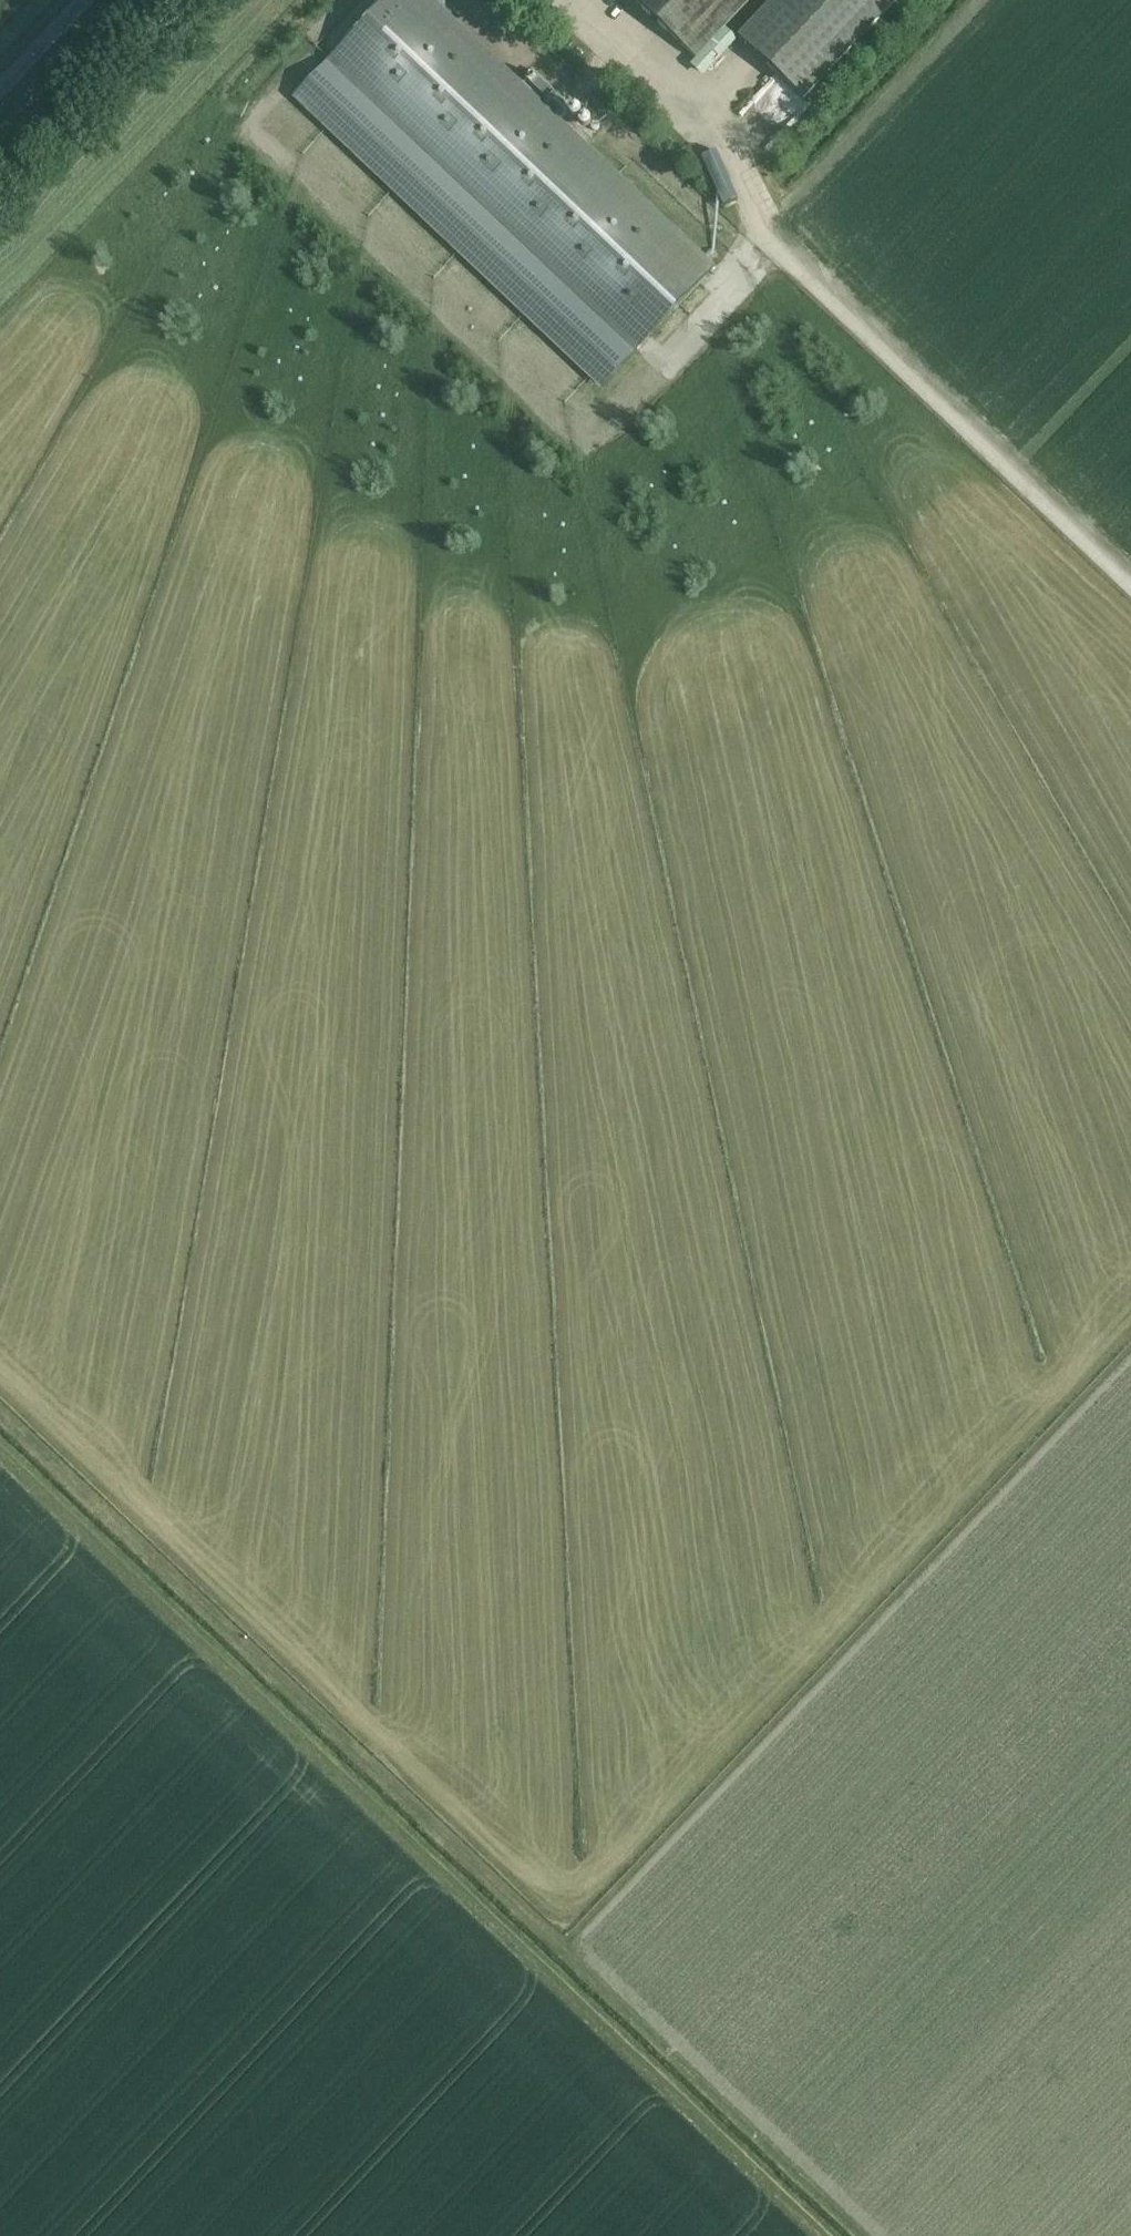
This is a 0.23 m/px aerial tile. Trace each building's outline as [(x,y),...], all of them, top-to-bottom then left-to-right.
[(636,350),(713,268),(430,0),(385,0),(329,60),(636,350)] [(694,57),(748,0),(634,0),(694,57)] [(802,97),(894,0),(772,0),(738,36),(802,97)] [(329,60),(292,98),(600,389),(636,350),(329,60)]
